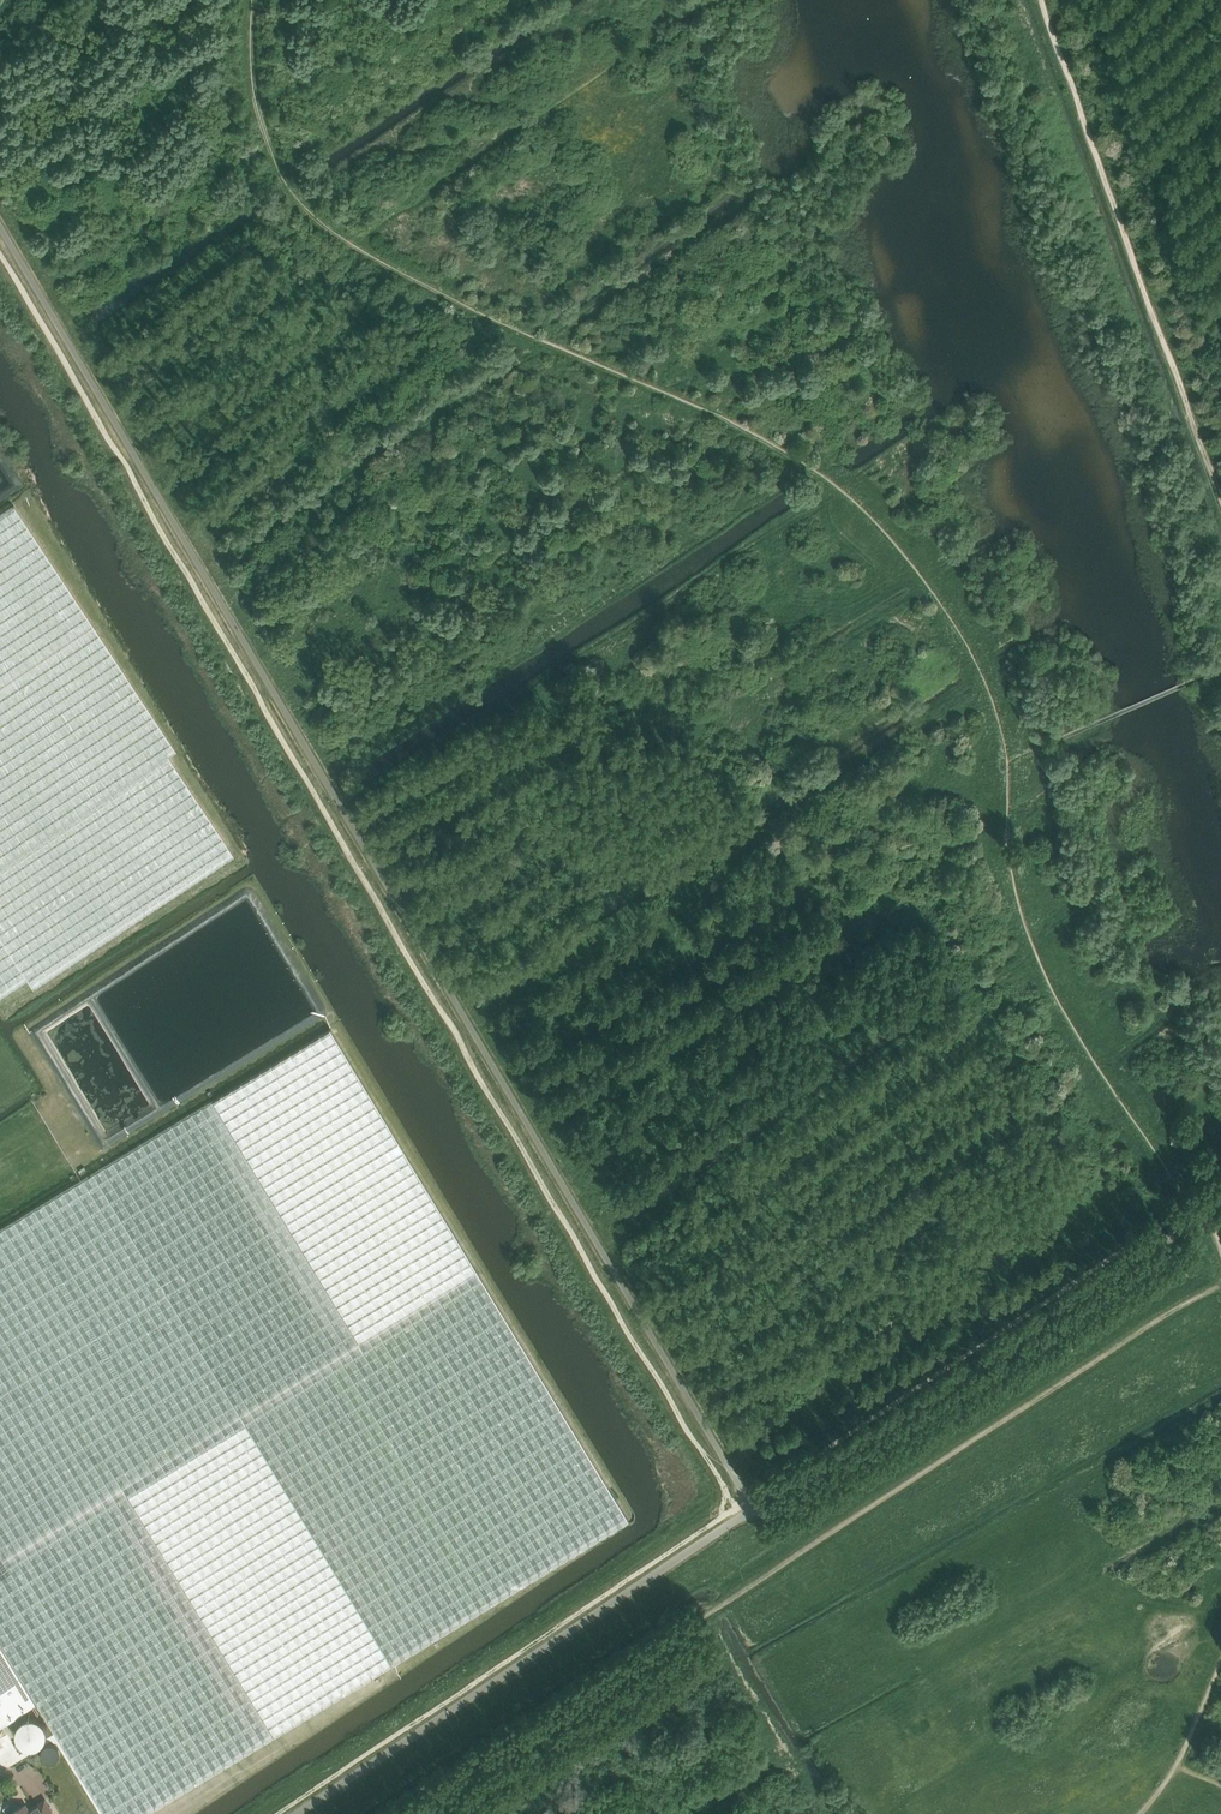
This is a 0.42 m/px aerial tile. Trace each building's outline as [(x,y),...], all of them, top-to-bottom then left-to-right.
[(26,978),(32,987),(233,854),(168,755),(175,750),(14,506),(0,515),(0,995),(26,978)] [(37,1701),(106,1813),(143,1813),(629,1519),(331,1028),(0,1229),(0,1724),(37,1701)] [(45,1800),(29,1810),(25,1805),(10,1813),(53,1813),(45,1800)]
